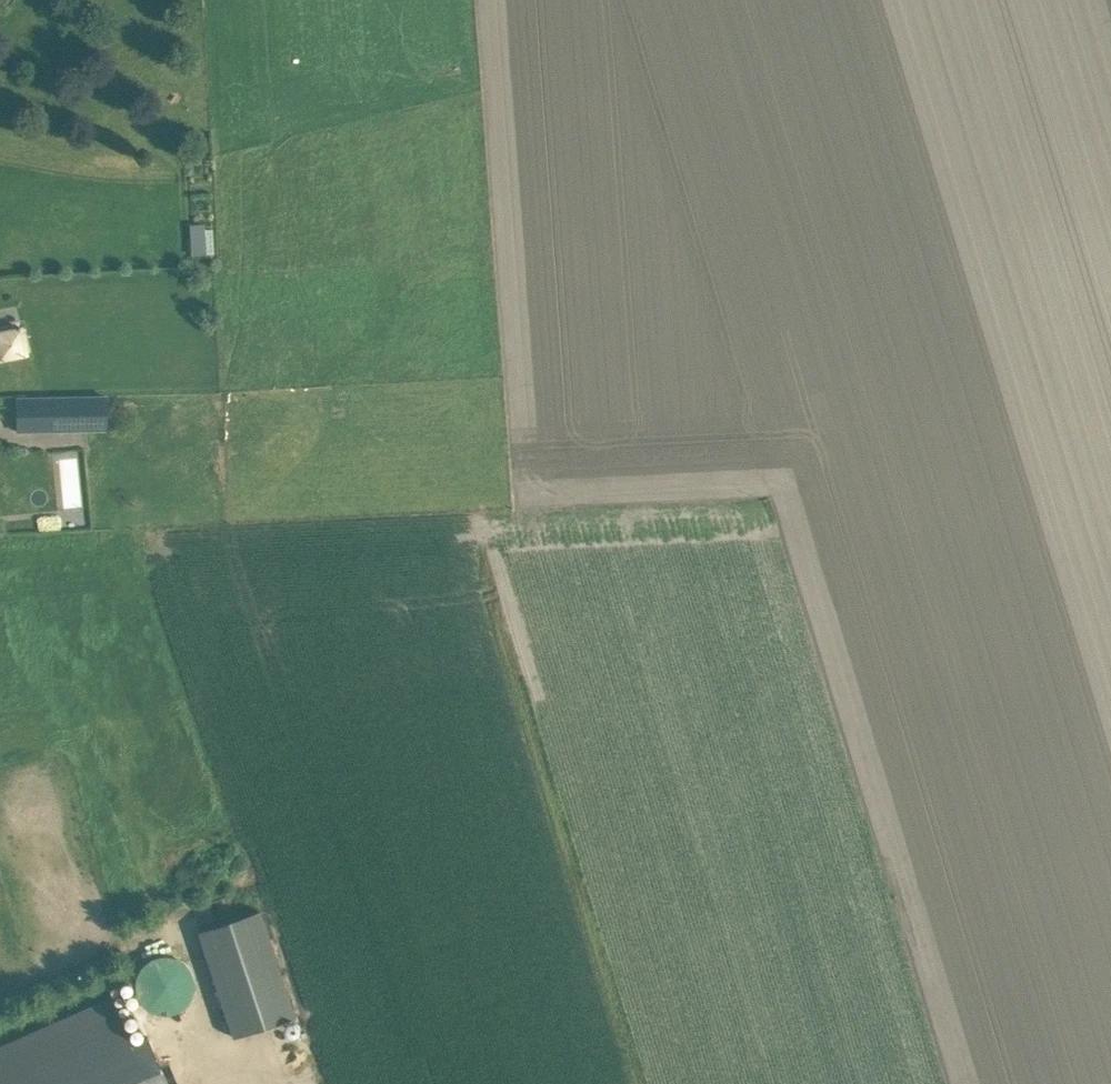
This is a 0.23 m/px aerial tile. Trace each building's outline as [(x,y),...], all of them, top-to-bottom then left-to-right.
[(212,255),(212,224),(190,225),(191,255),(212,255)] [(0,328),(0,360),(28,354),(22,323),(0,328)] [(53,396),(16,397),(18,431),(106,429),(105,395),(53,396)] [(199,930),(234,1036),(296,1015),(261,909),(199,930)] [(149,959),(142,965),(137,974),(135,983),(137,993),(141,1001),(148,1008),(157,1012),(167,1013),(176,1011),(184,1006),(190,998),(194,989),(194,980),(191,970),(186,963),(177,957),(168,954),(158,955),(149,959)] [(148,1036),(132,1043),(111,995),(0,1045),(0,1083),(170,1083),(148,1036)]
